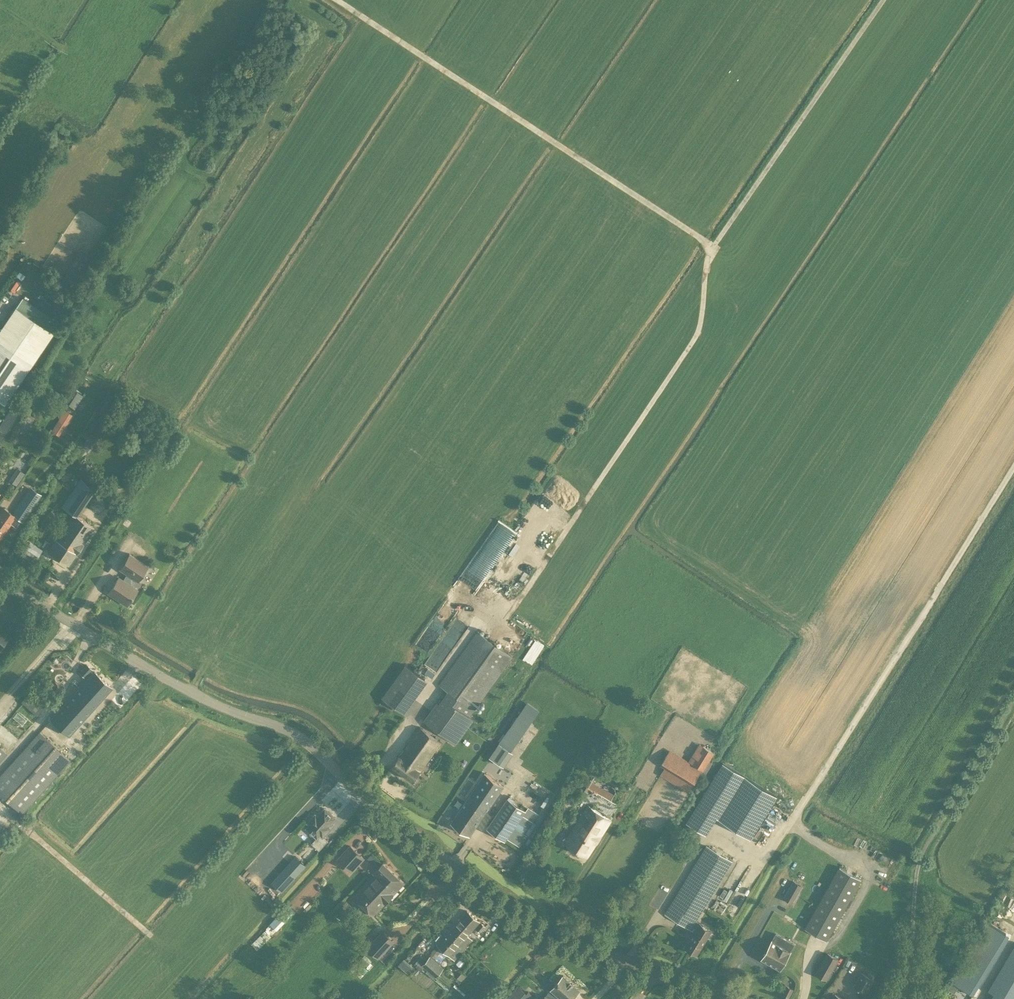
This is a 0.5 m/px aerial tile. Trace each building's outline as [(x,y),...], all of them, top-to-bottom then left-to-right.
[(88,263),(91,258),(81,251),(77,256),(88,263)] [(0,330),(0,401),(4,404),(59,322),(22,297),(0,330)] [(69,404),(76,408),(85,395),(78,390),(69,404)] [(18,413),(11,409),(0,425),(0,440),(1,440),(18,413)] [(58,435),(72,414),(66,410),(52,431),(58,435)] [(86,450),(94,438),(89,434),(80,446),(86,450)] [(18,485),(26,473),(17,467),(9,479),(18,485)] [(80,479),(62,506),(73,514),(74,513),(76,515),(94,489),(80,479)] [(0,512),(0,539),(11,524),(16,527),(21,520),(22,521),(41,493),(32,487),(13,514),(3,508),(0,512)] [(73,514),(48,551),(68,564),(94,527),(76,515),(74,513),(73,514)] [(34,562),(42,550),(30,542),(22,554),(34,562)] [(118,577),(108,592),(126,605),(137,589),(132,586),(136,580),(137,581),(147,565),(129,553),(119,568),(127,574),(122,580),(118,577)] [(10,635),(0,626),(0,646),(10,635)] [(474,719),(469,716),(512,656),(477,631),(439,684),(448,691),(427,721),(448,736),(457,742),(474,719)] [(77,691),(94,706),(111,687),(94,671),(89,677),(86,674),(91,669),(87,664),(80,672),(82,675),(81,676),(83,678),(82,679),(85,681),(77,691)] [(402,711),(425,678),(405,664),(382,697),(402,711)] [(36,715),(48,702),(33,688),(21,701),(36,715)] [(68,734),(94,706),(77,691),(51,719),(68,734)] [(500,742),(511,750),(529,724),(518,716),(500,742)] [(57,746),(62,741),(46,725),(40,731),(57,746)] [(413,781),(441,742),(420,727),(392,765),(413,781)] [(69,759),(39,732),(0,776),(0,794),(21,813),(69,759)] [(699,743),(688,761),(704,770),(714,752),(699,743)] [(694,783),(700,773),(668,753),(662,763),(694,783)] [(708,835),(718,818),(751,838),(777,796),(723,762),(686,822),(708,835)] [(487,810),(504,786),(485,772),(468,797),(487,810)] [(767,779),(763,784),(779,793),(782,788),(767,779)] [(609,787),(608,789),(597,784),(594,791),(612,799),(616,791),(609,787)] [(470,835),(487,810),(468,797),(451,822),(470,835)] [(508,798),(487,828),(505,840),(507,838),(518,845),(525,834),(530,828),(536,818),(526,811),(526,810),(508,798)] [(575,850),(599,812),(588,805),(564,843),(575,850)] [(328,826),(335,818),(325,808),(317,816),(315,814),(308,822),(310,825),(307,828),(317,837),(311,843),(319,850),(328,840),(323,836),(330,828),(328,826)] [(587,858),(611,820),(599,812),(575,850),(587,858)] [(770,832),(773,829),(764,821),(761,825),(770,832)] [(351,870),(363,857),(350,845),(338,858),(351,870)] [(706,846),(665,913),(695,931),(685,947),(697,953),(711,930),(696,921),(732,861),(706,846)] [(377,859),(371,854),(368,857),(373,862),(377,859)] [(295,856),(272,882),(282,892),(306,865),(295,856)] [(376,874),(355,896),(373,914),(404,882),(383,862),(374,871),(376,874)] [(826,940),(861,878),(840,866),(805,928),(826,940)] [(793,903),(802,886),(793,881),(784,898),(793,903)] [(277,930),(294,912),(287,906),(270,924),(277,930)] [(467,910),(437,944),(450,955),(453,958),(461,948),(458,945),(474,927),(480,931),(485,926),(481,922),(479,921),(467,910)] [(975,993),(1005,929),(989,922),(959,986),(975,993)] [(379,957),(394,941),(383,931),(368,947),(379,957)] [(258,950),(271,938),(265,932),(252,944),(258,950)] [(776,934),(767,949),(785,959),(793,944),(776,934)] [(994,993),(991,998),(1013,998),(1013,947),(989,990),(994,993)] [(785,959),(767,949),(762,958),(780,968),(785,959)] [(827,979),(838,959),(828,953),(817,973),(827,979)] [(365,955),(360,960),(367,966),(371,961),(365,955)] [(420,961),(416,966),(421,970),(422,969),(421,969),(422,969),(434,979),(436,977),(440,972),(444,967),(430,955),(423,963),(420,961)] [(405,959),(399,965),(409,973),(414,967),(405,959)] [(459,978),(457,980),(460,983),(462,980),(466,975),(462,972),(458,977),(459,978)] [(866,992),(873,979),(862,972),(855,986),(866,992)] [(542,998),(559,998),(560,998),(562,998),(571,998),(580,990),(563,975),(545,996),(542,998)] [(534,997),(528,992),(527,994),(518,986),(506,998),(532,998),(534,997)] [(789,998),(794,989),(787,986),(782,994),(789,998)]
